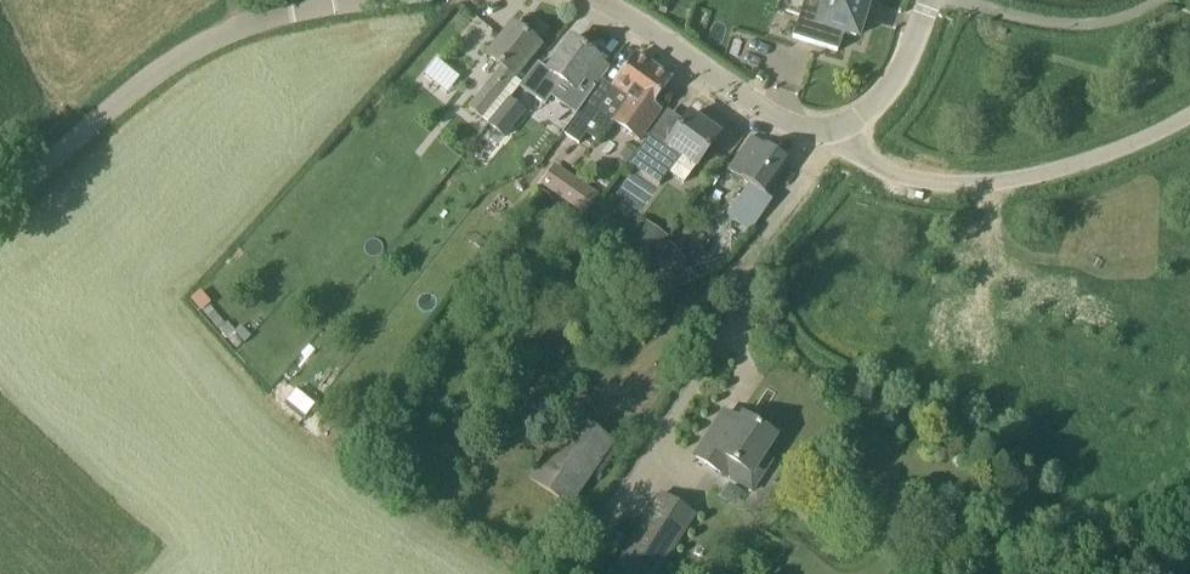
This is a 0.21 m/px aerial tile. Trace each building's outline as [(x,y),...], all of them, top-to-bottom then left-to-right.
[(793,38),(837,52),(843,33),(856,37),(868,0),(807,0),(793,38)] [(513,77),(538,48),(540,50),(541,49),(511,24),(510,25),(512,27),(489,55),(487,53),(486,54),(500,66),(468,107),(486,122),(519,82),(513,77)] [(539,63),(520,87),(541,105),(548,96),(575,115),(595,89),(609,69),(597,61),(599,59),(571,39),(546,69),(539,63)] [(663,107),(655,101),(671,79),(637,54),(596,110),(587,103),(566,134),(579,144),(586,133),(599,142),(617,116),(644,134),(663,107)] [(760,71),(754,79),(762,85),(768,77),(760,71)] [(504,140),(525,113),(508,100),(487,126),(504,140)] [(694,166),(696,167),(718,136),(690,116),(667,144),(652,133),(635,157),(652,170),(655,165),(669,175),(670,173),(683,183),(694,166)] [(729,213),(732,216),(752,230),(772,201),(766,196),(789,163),(751,136),(728,170),(749,185),(729,213)] [(585,217),(599,196),(555,165),(540,186),(585,217)] [(646,222),(627,248),(649,265),(669,239),(646,222)] [(669,243),(653,265),(652,266),(681,288),(692,283),(689,277),(686,271),(681,267),(686,260),(682,257),(677,250),(670,244),(669,243)] [(571,415),(530,478),(573,506),(615,443),(571,415)] [(773,461),(763,454),(774,437),(744,417),(732,436),(716,426),(704,444),(696,459),(728,480),(729,479),(752,495),(773,461)] [(609,573),(658,573),(696,516),(661,493),(609,573)]
